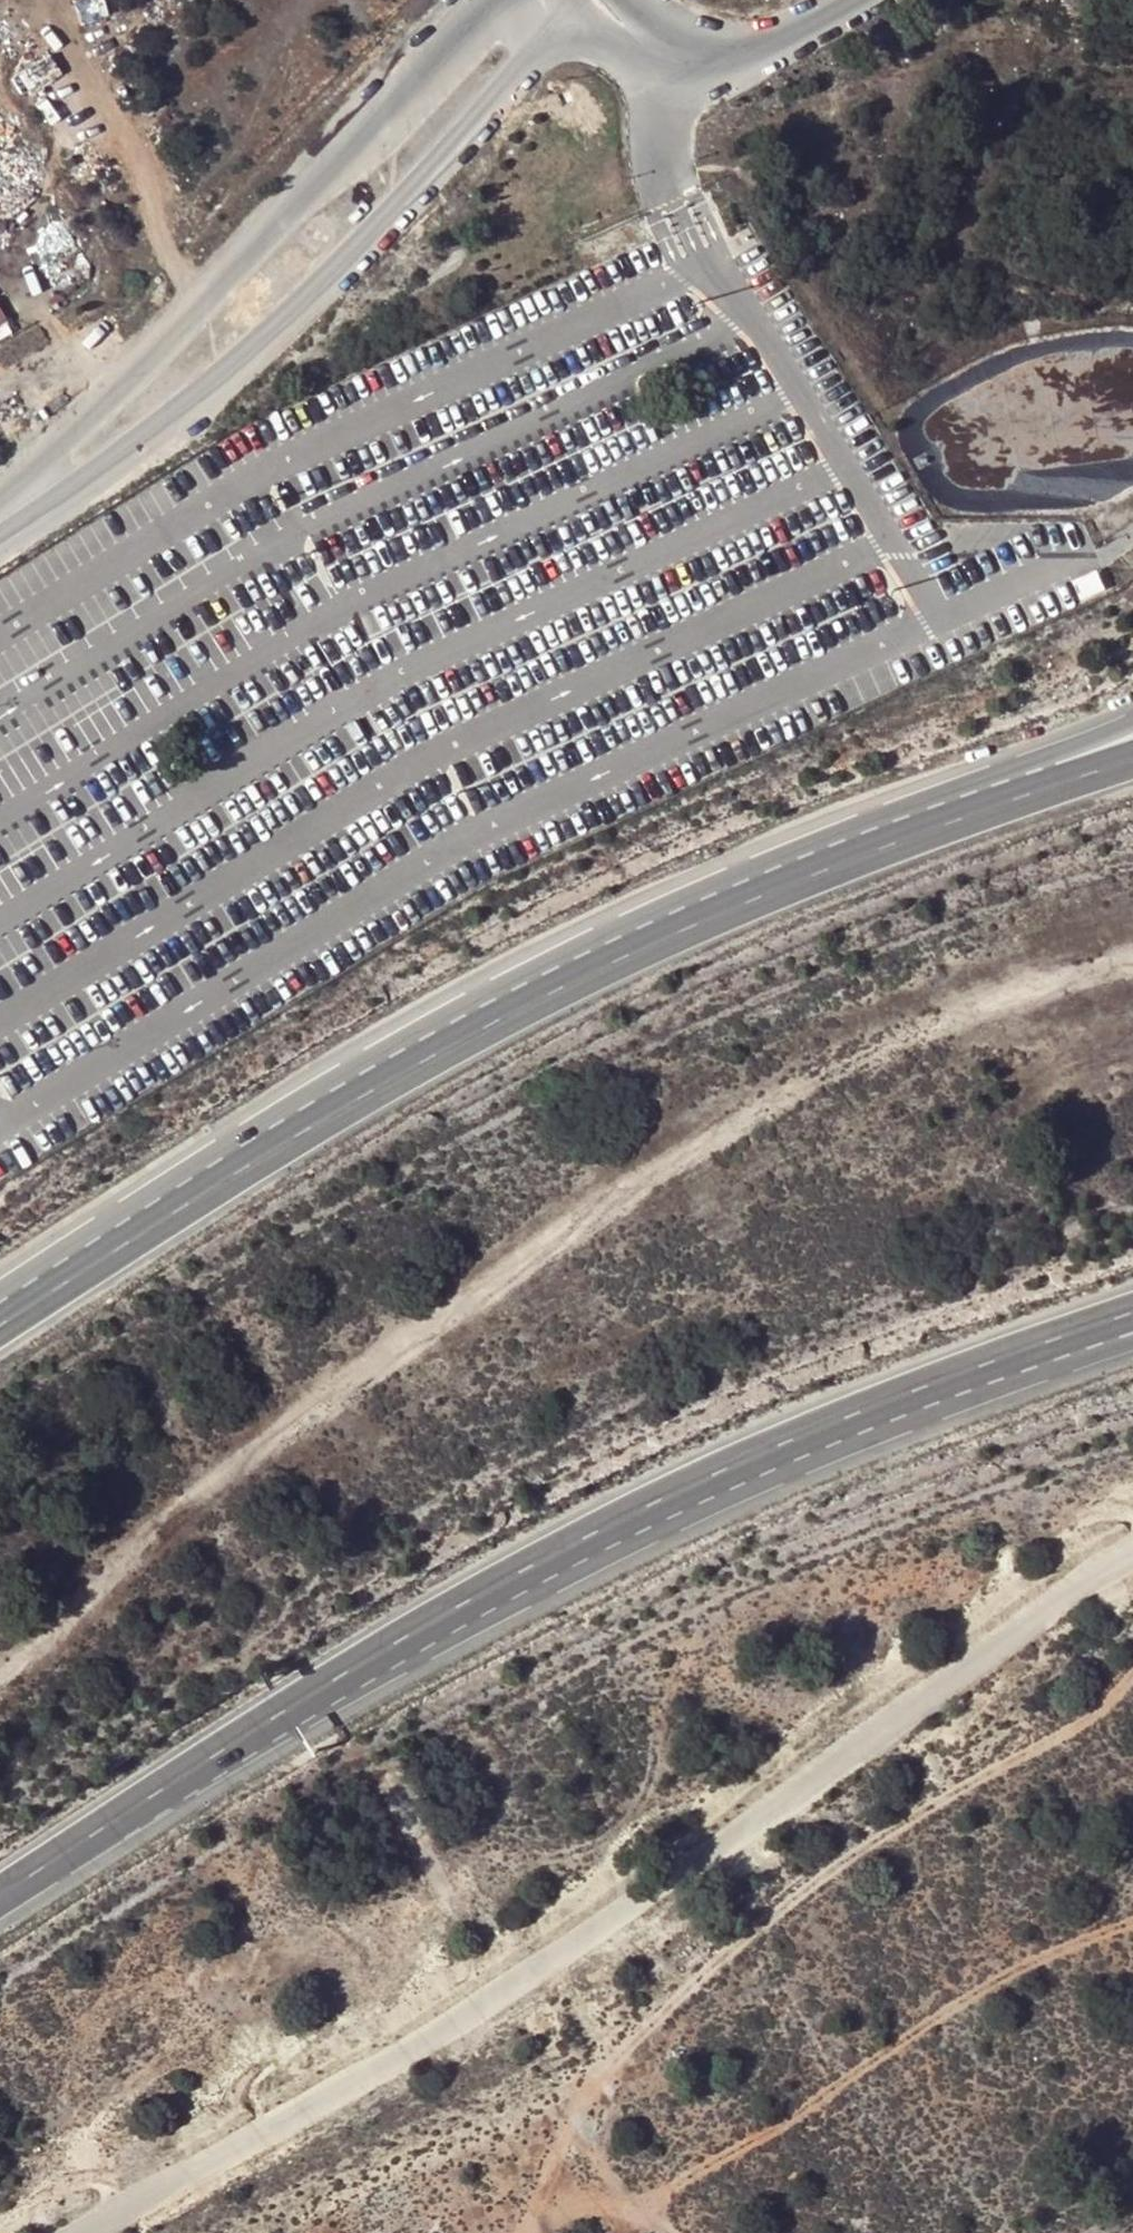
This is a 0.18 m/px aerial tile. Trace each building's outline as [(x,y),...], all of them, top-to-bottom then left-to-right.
[(14,327),(0,303),(0,335),(14,327)]
